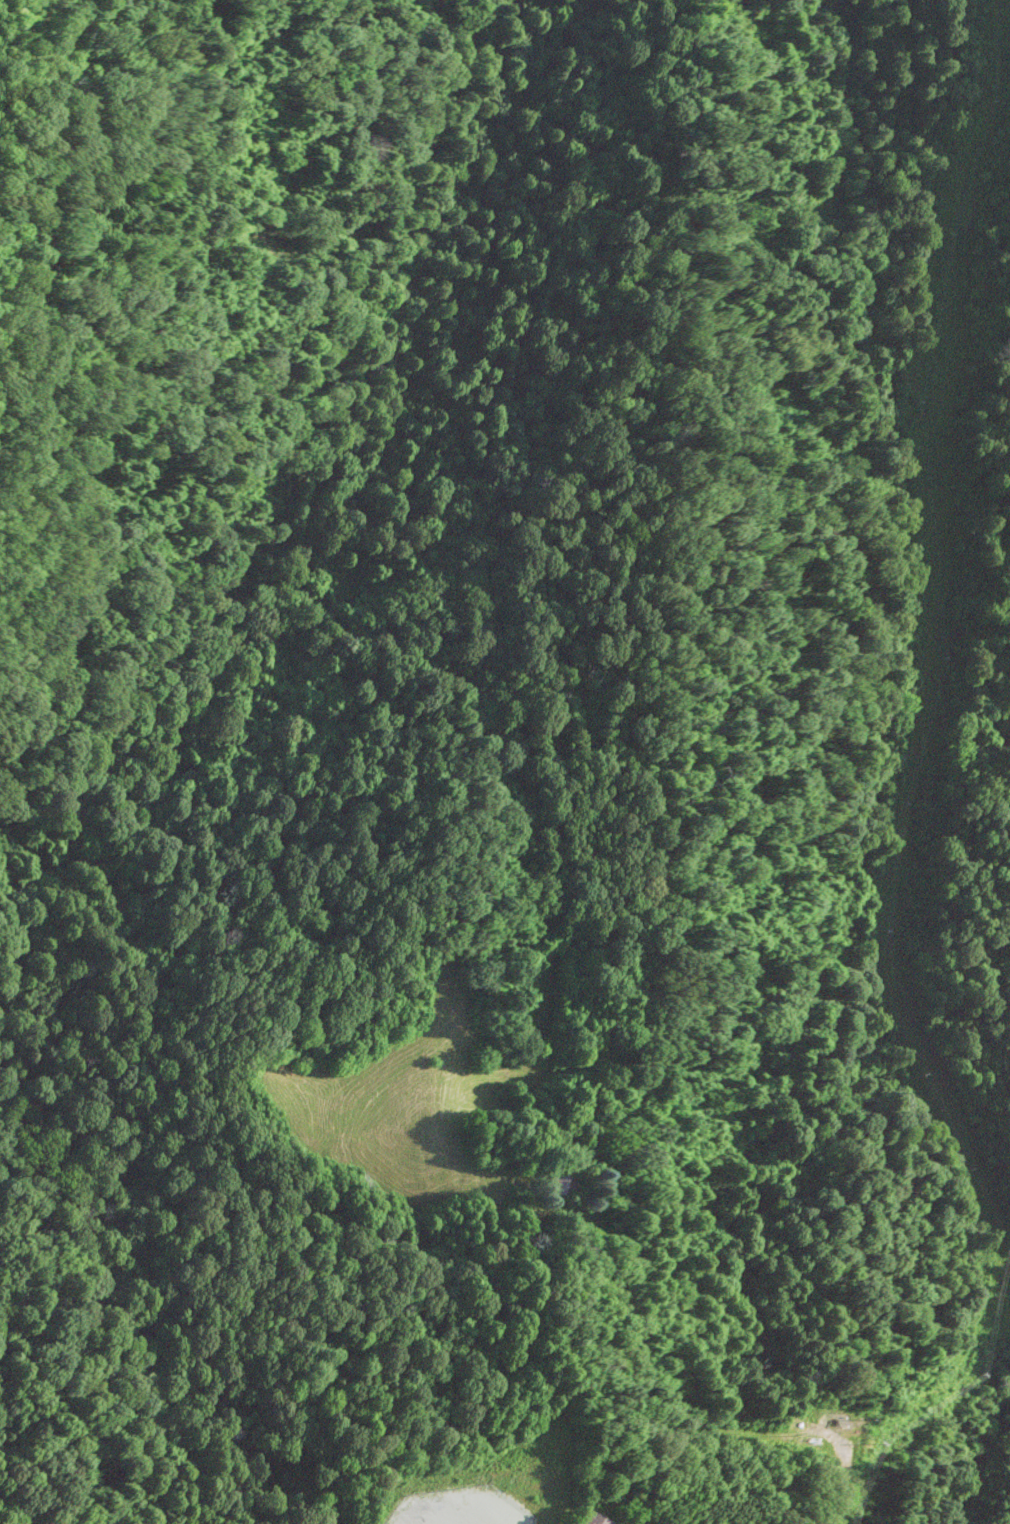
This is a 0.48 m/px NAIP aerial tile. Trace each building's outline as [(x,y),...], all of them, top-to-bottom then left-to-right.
[(139,1170),(146,1166),(142,1156),(135,1159),(139,1170)] [(552,1196),(566,1196),(567,1179),(553,1179),(552,1196)] [(583,1511),(606,1523),(576,1523),(583,1511)]
